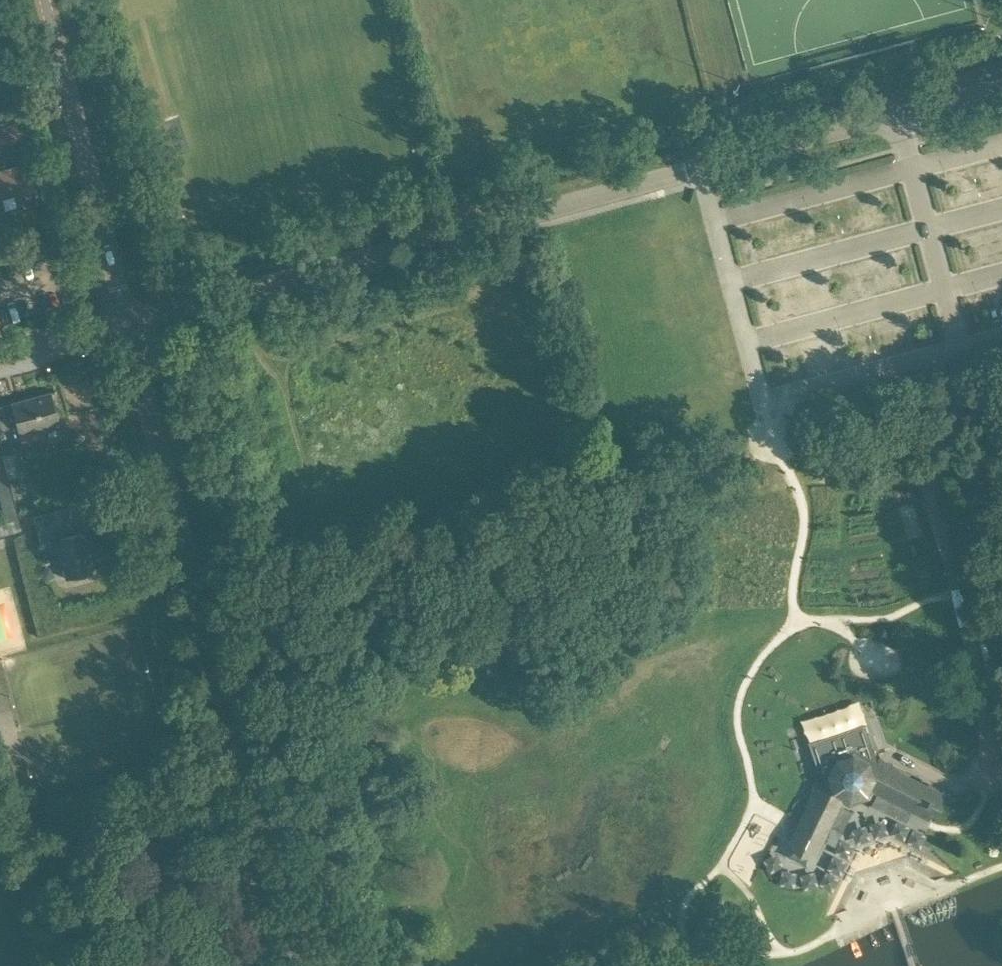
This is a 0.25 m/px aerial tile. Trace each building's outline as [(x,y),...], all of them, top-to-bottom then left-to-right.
[(9,84),(2,56),(0,57),(0,86),(9,84)] [(0,105),(0,121),(17,117),(13,102),(0,105)] [(0,126),(0,143),(21,138),(17,122),(0,126)] [(24,146),(10,150),(14,162),(28,159),(24,146)] [(36,190),(28,162),(0,170),(0,199),(21,194),(25,207),(39,203),(36,190)] [(51,392),(57,391),(57,389),(2,405),(12,438),(45,428),(59,425),(60,424),(51,392)] [(1,452),(14,448),(12,438),(2,405),(0,405),(0,449),(1,452)] [(27,491),(14,448),(1,452),(13,495),(27,491)] [(23,530),(13,495),(1,452),(0,452),(0,500),(5,517),(0,518),(0,537),(23,530)] [(81,504),(61,509),(34,517),(34,515),(41,544),(56,540),(66,578),(98,569),(100,575),(101,575),(81,502),(80,502),(81,504)] [(799,830),(794,838),(815,848),(819,840),(820,840),(843,793),(849,796),(852,795),(853,799),(863,796),(861,792),(864,791),(867,785),(914,808),(915,808),(926,813),(936,792),(877,762),(863,724),(809,743),(822,781),(798,829),(799,830)]
